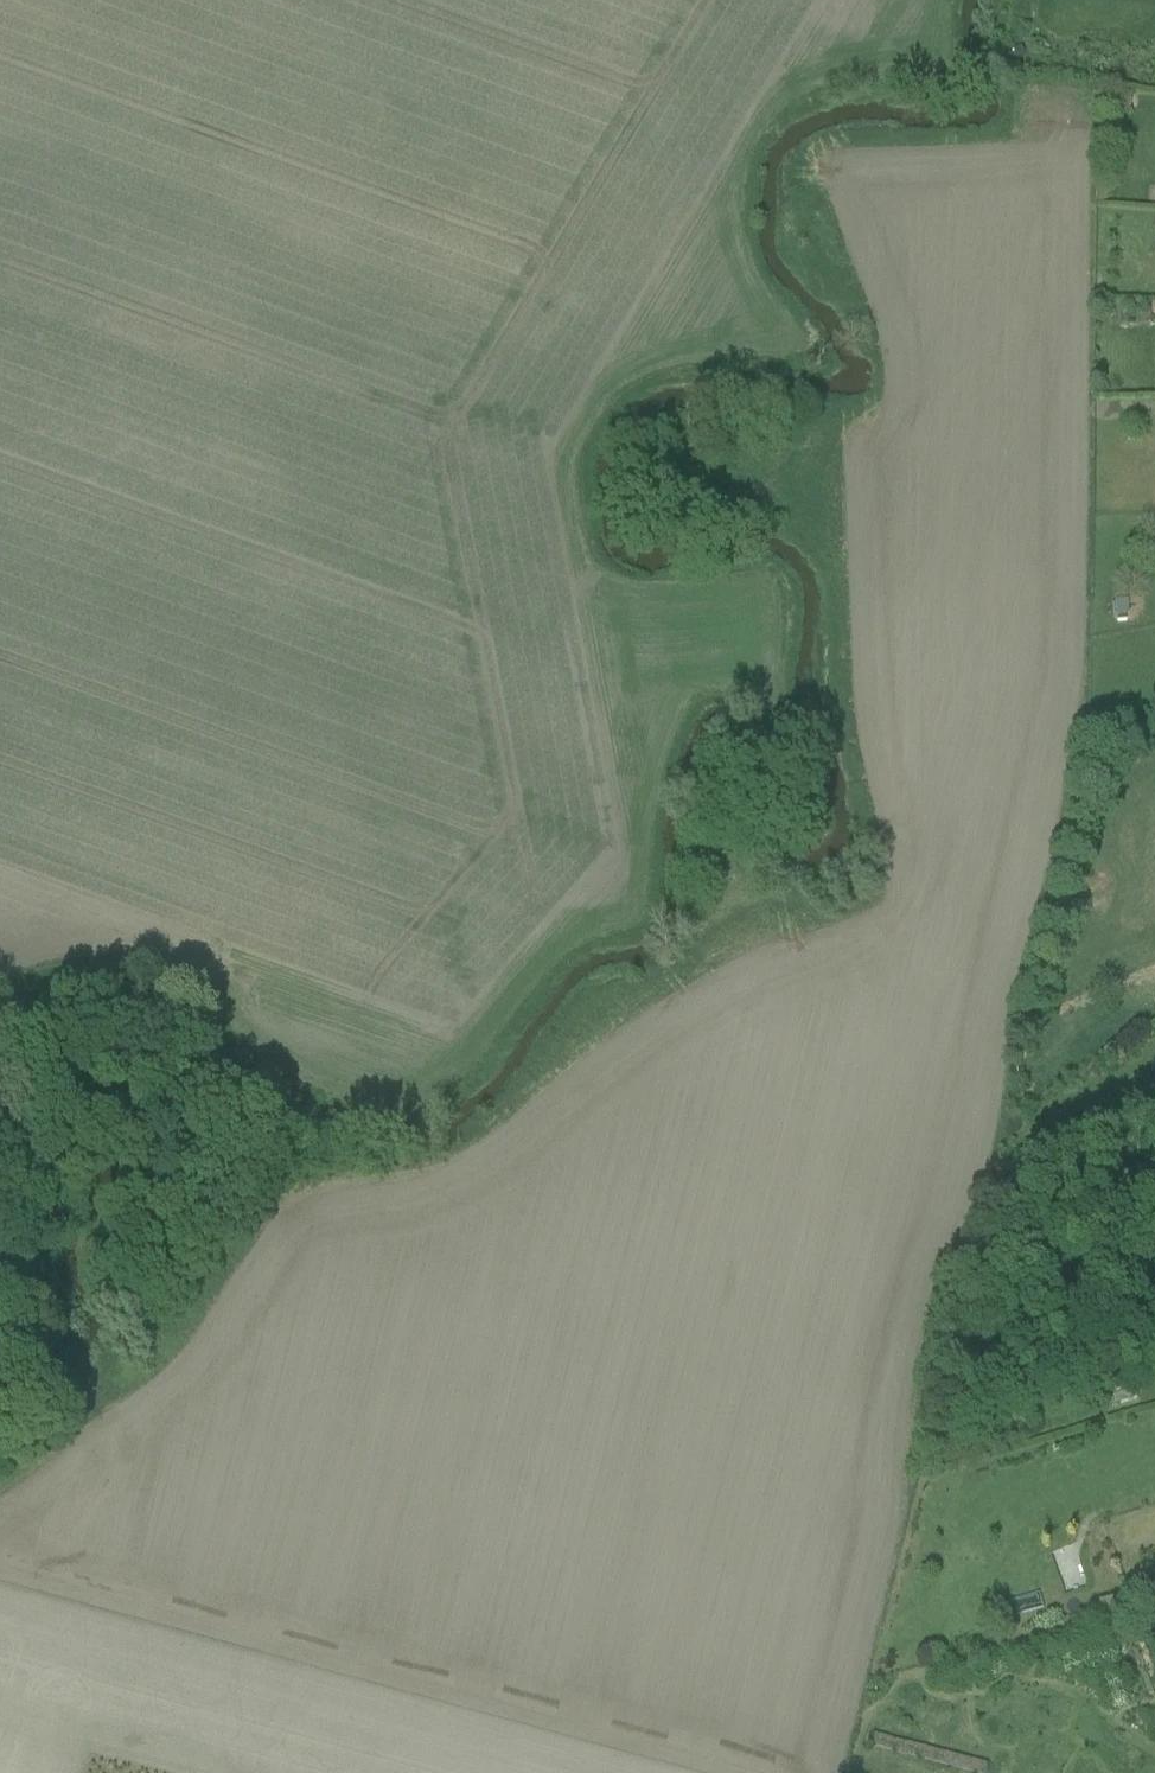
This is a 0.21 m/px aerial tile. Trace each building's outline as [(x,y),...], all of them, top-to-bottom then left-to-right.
[(1123,602),(1113,603),(1115,617),(1125,616),(1123,602)]
